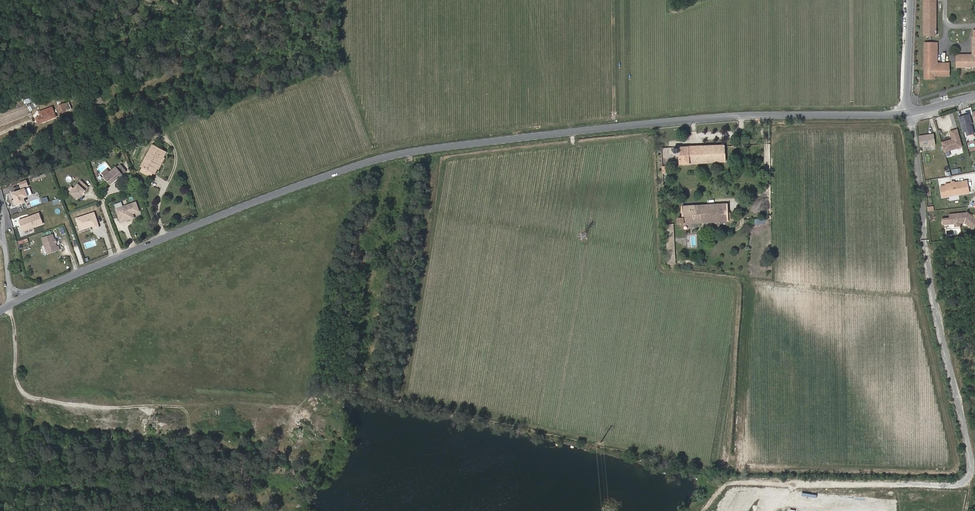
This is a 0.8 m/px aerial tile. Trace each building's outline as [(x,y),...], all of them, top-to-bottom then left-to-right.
[(924,34),(935,34),(935,0),(924,0),(924,34)] [(972,40),(972,53),(957,53),(957,66),(960,66),(960,56),(974,56),(974,40),(972,40)] [(934,65),(934,42),(924,42),(924,79),(935,78),(935,75),(948,75),(949,66),(934,65)] [(937,42),(934,42),(934,65),(949,66),(948,62),(937,62),(937,42)] [(960,56),(960,66),(974,66),(974,56),(960,56)] [(915,75),(915,91),(920,91),(920,84),(923,84),(923,81),(920,81),(920,75),(915,75)] [(57,117),(54,108),(42,113),(43,116),(38,118),(40,123),(57,117)] [(974,133),(970,114),(960,116),(964,132),(966,132),(967,135),(974,133)] [(945,151),(962,146),(957,129),(951,131),(953,139),(942,142),(945,151)] [(936,134),(921,136),(922,146),(937,144),(936,134)] [(152,174),(154,169),(153,168),(159,157),(160,158),(163,152),(150,145),(139,167),(140,168),(139,171),(148,176),(150,173),(152,174)] [(724,162),(723,145),(673,148),(674,154),(681,154),(681,163),(724,162)] [(153,168),(154,169),(156,170),(162,159),(160,158),(159,157),(153,168)] [(106,175),(105,176),(110,184),(124,175),(123,174),(119,168),(118,166),(111,172),(106,175)] [(947,184),(942,185),(943,195),(970,191),(968,180),(946,183),(947,184)] [(82,181),(71,193),(79,200),(87,191),(86,190),(89,188),(82,181)] [(116,208),(121,222),(129,219),(128,215),(139,211),(135,202),(116,208)] [(737,220),(737,216),(728,216),(727,203),(683,207),(684,218),(678,219),(678,224),(679,224),(683,224),(737,220)] [(949,214),(951,223),(965,221),(973,227),(974,227),(974,217),(967,211),(949,214)] [(675,262),(672,224),(666,224),(669,263),(675,262)] [(52,235),(43,238),(48,255),(61,250),(59,246),(57,247),(55,244),(54,241),(52,235)]
